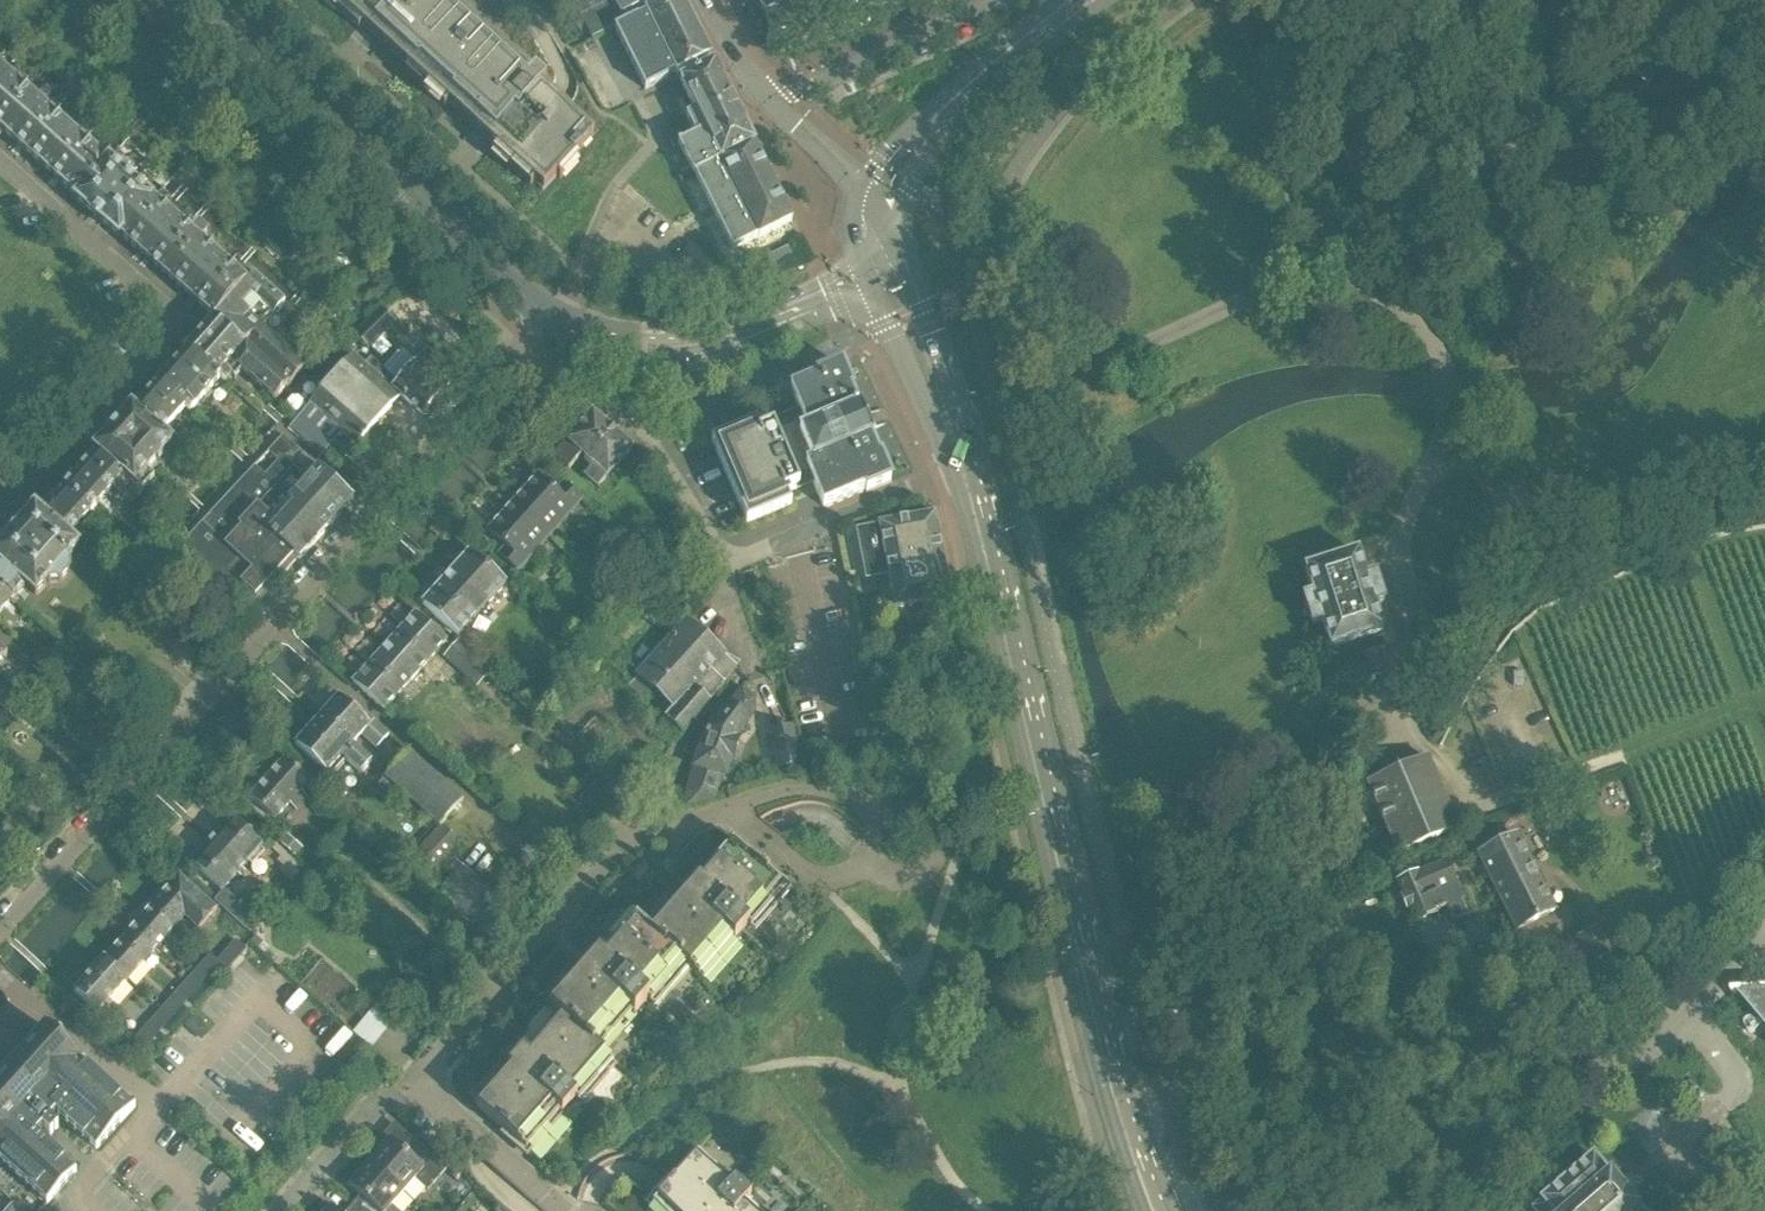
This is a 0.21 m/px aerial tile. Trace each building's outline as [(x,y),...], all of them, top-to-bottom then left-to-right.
[(359,30),(362,27),(408,69),(405,72),(426,91),(480,31),(446,0),(326,0),(359,30)] [(667,0),(575,0),(595,39),(596,39),(596,38),(616,28),(622,24),(648,11),(647,10),(667,0)] [(616,28),(648,91),(670,80),(669,79),(679,74),(680,75),(712,59),(683,0),(667,0),(647,10),(648,11),(622,24),(616,28)] [(844,0),(759,0),(757,1),(773,34),(844,0)] [(480,31),(426,91),(445,109),(448,105),(495,147),(491,151),(531,187),(540,195),(557,176),(561,179),(580,158),(577,155),(595,135),(559,103),(542,88),(547,82),(536,72),(531,77),(480,31)] [(694,175),(756,143),(715,63),(681,80),(696,111),(687,115),(696,135),(679,144),(694,175)] [(10,75),(0,67),(0,87),(10,75)] [(48,109),(10,75),(0,87),(0,128),(17,143),(48,109)] [(28,153),(41,164),(71,130),(48,109),(17,143),(28,153)] [(60,181),(78,196),(108,162),(71,130),(41,164),(60,181)] [(793,220),(755,144),(756,144),(756,143),(694,175),(695,176),(695,175),(733,251),(759,238),(759,237),(793,220)] [(120,238),(122,236),(154,200),(109,161),(108,162),(78,196),(75,199),(120,238)] [(130,244),(145,257),(177,220),(154,200),(122,236),(130,244)] [(145,257),(168,277),(200,240),(206,233),(199,227),(193,234),(177,220),(145,257)] [(168,277),(215,318),(290,383),(307,364),(264,326),(285,302),(257,276),(260,273),(255,270),(245,281),(200,240),(168,277)] [(351,245),(337,244),(336,255),(350,256),(351,245)] [(369,350),(397,323),(383,309),(356,336),(369,350)] [(188,349),(189,350),(221,378),(227,382),(232,376),(236,379),(243,371),(276,399),(290,383),(215,318),(188,349)] [(457,375),(420,343),(392,376),(373,359),(367,366),(403,398),(403,397),(423,415),(457,375)] [(160,383),(136,410),(162,433),(186,406),(191,411),(221,378),(189,350),(160,383)] [(403,398),(367,366),(354,356),(311,404),(290,427),(301,437),(322,456),(342,433),(358,447),(403,398)] [(757,420),(712,439),(747,522),(792,503),(788,492),(800,487),(797,481),(811,475),(824,506),(866,488),(867,490),(891,480),(841,363),(817,374),(819,377),(791,389),(804,420),(776,432),(774,426),(762,431),(757,420)] [(94,450),(97,453),(134,485),(135,483),(143,490),(154,477),(147,470),(172,442),(162,433),(136,410),(133,407),(94,450)] [(599,487),(633,448),(593,412),(554,456),(569,470),(582,455),(594,465),(585,475),(599,487)] [(272,588),(324,532),(323,532),(354,498),(284,435),(226,499),(181,549),(246,608),(268,583),(272,588)] [(75,477),(53,501),(79,525),(112,489),(131,505),(142,492),(134,485),(97,453),(75,477)] [(514,506),(549,537),(583,498),(565,483),(557,492),(539,476),(514,506)] [(14,599),(25,587),(36,596),(46,583),(48,584),(61,583),(69,574),(68,561),(67,560),(78,547),(68,538),(79,525),(53,501),(52,501),(43,511),(41,513),(36,509),(0,550),(0,588),(14,599)] [(518,572),(549,537),(514,506),(489,534),(507,549),(501,557),(518,572)] [(951,596),(935,513),(880,523),(880,526),(858,530),(867,578),(889,574),(896,607),(951,596)] [(1366,578),(1358,552),(1306,569),(1314,595),(1304,598),(1313,625),(1323,622),(1331,647),(1384,630),(1375,605),(1384,602),(1375,575),(1366,578)] [(460,637),(507,585),(472,553),(424,605),(460,637)] [(14,599),(0,588),(0,615),(14,599)] [(416,613),(353,683),(385,712),(447,642),(416,613)] [(675,708),(666,718),(683,734),(740,663),(721,657),(723,654),(688,622),(640,676),(675,708)] [(493,670),(459,640),(443,657),(477,688),(493,670)] [(638,676),(628,686),(643,699),(652,689),(638,676)] [(732,759),(738,741),(734,739),(749,721),(748,720),(755,712),(755,699),(742,689),(707,732),(688,791),(689,802),(713,798),(721,773),(725,774),(731,759),(732,759)] [(347,705),(339,698),(296,746),(328,775),(343,758),(363,775),(373,764),(354,746),(363,736),(379,750),(391,736),(351,700),(347,705)] [(780,767),(797,763),(800,763),(792,729),(772,733),(780,767)] [(441,828),(443,826),(464,803),(409,754),(386,779),(383,776),(381,774),(375,781),(418,820),(424,813),(441,828)] [(1401,853),(1460,827),(1430,757),(1370,783),(1401,853)] [(383,776),(391,767),(380,758),(372,767),(381,774),(383,776)] [(297,811),(309,798),(301,791),(309,783),(284,761),(251,797),(276,820),(290,804),(297,811)] [(607,824),(613,816),(630,795),(602,771),(578,800),(607,824)] [(244,868),(248,864),(251,867),(266,850),(263,847),(264,846),(232,818),(192,863),(223,890),(224,891),(226,888),(239,874),(242,876),(246,871),(244,868)] [(443,826),(441,828),(409,863),(427,880),(439,891),(464,865),(452,854),(462,843),(443,826)] [(1470,833),(1474,844),(1489,837),(1485,826),(1470,833)] [(296,855),(303,848),(287,834),(281,842),(296,855)] [(1516,929),(1554,910),(1516,836),(1479,855),(1516,929)] [(649,930),(701,973),(732,938),(734,939),(741,932),(742,932),(748,925),(752,929),(787,888),(733,841),(699,879),(696,876),(649,930)] [(1376,871),(1393,863),(1389,854),(1372,861),(1376,871)] [(1458,881),(1456,882),(1447,861),(1397,883),(1404,897),(1402,898),(1407,908),(1409,908),(1415,922),(1435,913),(1435,912),(1445,907),(1451,922),(1468,915),(1462,900),(1465,899),(1458,881)] [(497,944),(521,917),(464,865),(439,891),(497,944)] [(1291,887),(1308,880),(1302,865),(1285,872),(1291,887)] [(215,908),(180,876),(136,925),(158,946),(185,917),(197,928),(215,908)] [(215,900),(249,931),(260,919),(226,888),(224,891),(215,900)] [(701,973),(649,930),(633,916),(599,955),(595,952),(548,1006),(560,1016),(559,1016),(614,1062),(614,1061),(604,1054),(605,1053),(601,1049),(633,1013),(635,1015),(647,1000),(650,1003),(684,965),(689,968),(690,967),(699,975),(701,973)] [(1474,946),(1491,939),(1482,917),(1464,924),(1474,946)] [(126,980),(158,946),(136,925),(105,960),(126,980)] [(1601,926),(1574,939),(1588,966),(1614,953),(1601,926)] [(200,985),(220,964),(210,956),(191,976),(200,985)] [(107,1000),(126,980),(105,960),(75,992),(96,1012),(102,1006),(105,1008),(110,1003),(107,1000)] [(169,1019),(200,985),(191,976),(159,1010),(169,1019)] [(1733,991),(1733,994),(1737,994),(1764,1026),(1764,989),(1733,991)] [(138,1051),(169,1019),(159,1010),(129,1042),(138,1051)] [(578,1102),(614,1062),(559,1016),(527,1053),(523,1050),(475,1105),(527,1150),(560,1111),(563,1114),(575,1099),(578,1102)] [(65,1043),(49,1028),(11,1069),(5,1064),(0,1070),(0,1158),(48,1202),(47,1202),(48,1204),(77,1172),(38,1136),(44,1129),(52,1136),(59,1127),(52,1121),(58,1114),(97,1149),(136,1107),(135,1105),(134,1106),(106,1081),(107,1079),(106,1078),(105,1079),(65,1043)] [(370,1162),(404,1192),(415,1179),(428,1190),(447,1169),(417,1142),(407,1153),(386,1135),(372,1151),(376,1155),(370,1162)] [(745,1201),(751,1194),(735,1180),(733,1183),(698,1152),(668,1186),(652,1204),(660,1210),(758,1210),(745,1201)] [(1594,1157),(1592,1155),(1541,1199),(1552,1210),(1640,1210),(1628,1197),(1640,1186),(1628,1171),(1615,1182),(1594,1157)] [(404,1192),(370,1162),(364,1169),(360,1166),(345,1182),(366,1200),(357,1210),(358,1210),(399,1210),(393,1205),(404,1192)] [(452,1169),(446,1176),(456,1185),(463,1178),(452,1169)] [(762,1183),(753,1176),(744,1185),(753,1193),(762,1183)] [(13,1203),(6,1210),(8,1210),(22,1210),(13,1203)] [(327,1203),(320,1210),(336,1210),(327,1203)]
